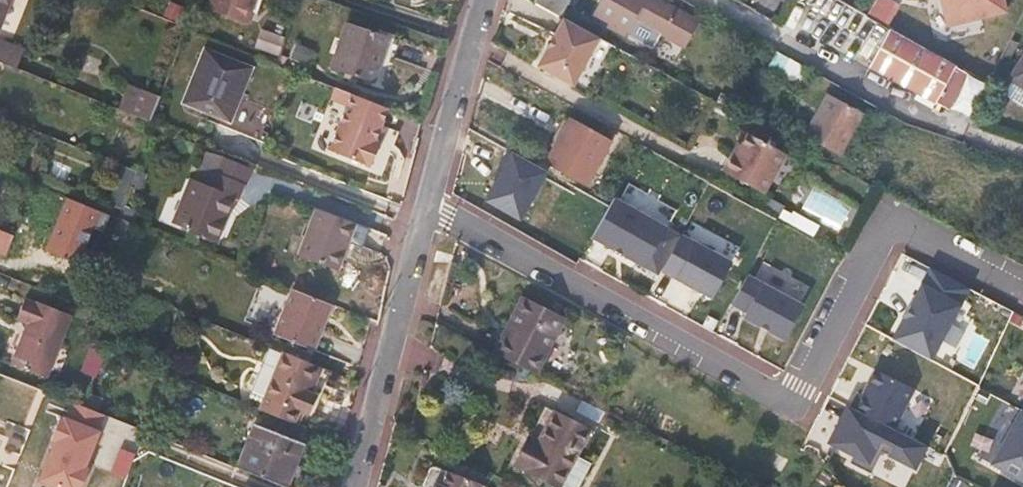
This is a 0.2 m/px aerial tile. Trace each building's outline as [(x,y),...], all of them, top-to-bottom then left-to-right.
[(211,8),(247,21),(253,0),(214,0),(211,8)] [(567,0),(535,0),(535,1),(561,16),(569,1),(567,0)] [(657,0),(601,0),(591,17),(626,36),(634,21),(686,47),(698,23),(657,0)] [(871,0),(851,0),(850,1),(866,9),(871,0)] [(890,21),(899,5),(889,0),(878,0),(872,11),(890,21)] [(946,26),(1005,14),(1002,0),(938,0),(946,26)] [(574,84),(599,37),(564,17),(538,65),(574,84)] [(686,47),(634,21),(626,36),(677,64),(686,47)] [(388,38),(347,24),(331,68),(373,83),(388,38)] [(935,104),(955,66),(886,27),(867,66),(935,104)] [(0,40),(0,47),(21,55),(23,49),(0,40)] [(21,55),(0,47),(0,62),(16,69),(21,55)] [(250,68),(205,51),(185,103),(229,120),(250,68)] [(805,79),(810,71),(776,52),(768,68),(801,88),(805,79)] [(1008,79),(1011,81),(1022,88),(1022,56),(1008,79)] [(1011,81),(1007,88),(1022,98),(1022,88),(1011,81)] [(149,122),(158,98),(131,87),(122,111),(149,122)] [(368,170),(391,110),(336,89),(313,148),(368,170)] [(866,114),(827,95),(805,139),(844,159),(866,114)] [(608,142),(568,122),(546,162),(586,183),(608,142)] [(790,158),(751,137),(739,158),(736,156),(726,174),(769,198),(790,158)] [(546,174),(508,153),(482,202),(519,222),(546,174)] [(218,190),(190,179),(173,223),(216,241),(235,197),(240,198),(243,188),(223,180),(218,190)] [(678,236),(613,201),(592,240),(657,275),(678,236)] [(338,269),(355,222),(318,207),(299,255),(338,269)] [(109,283),(132,224),(118,219),(97,271),(95,277),(109,283)] [(5,255),(11,235),(0,232),(0,253),(5,255)] [(732,265),(695,245),(676,281),(713,300),(732,265)] [(95,277),(97,271),(87,267),(84,273),(95,277)] [(750,278),(731,313),(786,343),(805,307),(750,278)] [(962,306),(922,285),(893,341),(933,362),(962,306)] [(153,301),(157,291),(145,286),(141,296),(153,301)] [(314,350),(332,305),(292,289),(274,335),(314,350)] [(537,375),(564,318),(521,296),(493,353),(537,375)] [(36,306),(26,302),(19,318),(30,323),(14,364),(43,376),(67,316),(38,305),(36,306)] [(106,348),(113,327),(100,323),(91,348),(104,353),(106,348)] [(93,381),(104,353),(91,348),(81,376),(93,381)] [(97,413),(121,354),(106,348),(104,353),(93,381),(82,407),(97,413)] [(309,391),(318,367),(282,353),(264,399),(308,416),(316,394),(309,391)] [(314,419),(331,372),(318,367),(309,391),(316,394),(308,416),(314,419)] [(915,391),(875,371),(857,407),(897,427),(915,391)] [(917,470),(930,445),(897,427),(857,407),(849,403),(830,441),(877,466),(883,453),(917,470)] [(544,406),(528,437),(538,442),(554,411),(544,406)] [(1021,410),(992,466),(1022,483),(1022,411),(1021,410)] [(554,411),(538,442),(528,437),(512,467),(551,486),(559,486),(590,430),(554,411)] [(302,445),(255,426),(238,469),(283,486),(286,486),(302,445)] [(479,483),(447,471),(441,486),(478,486),(479,483)]
